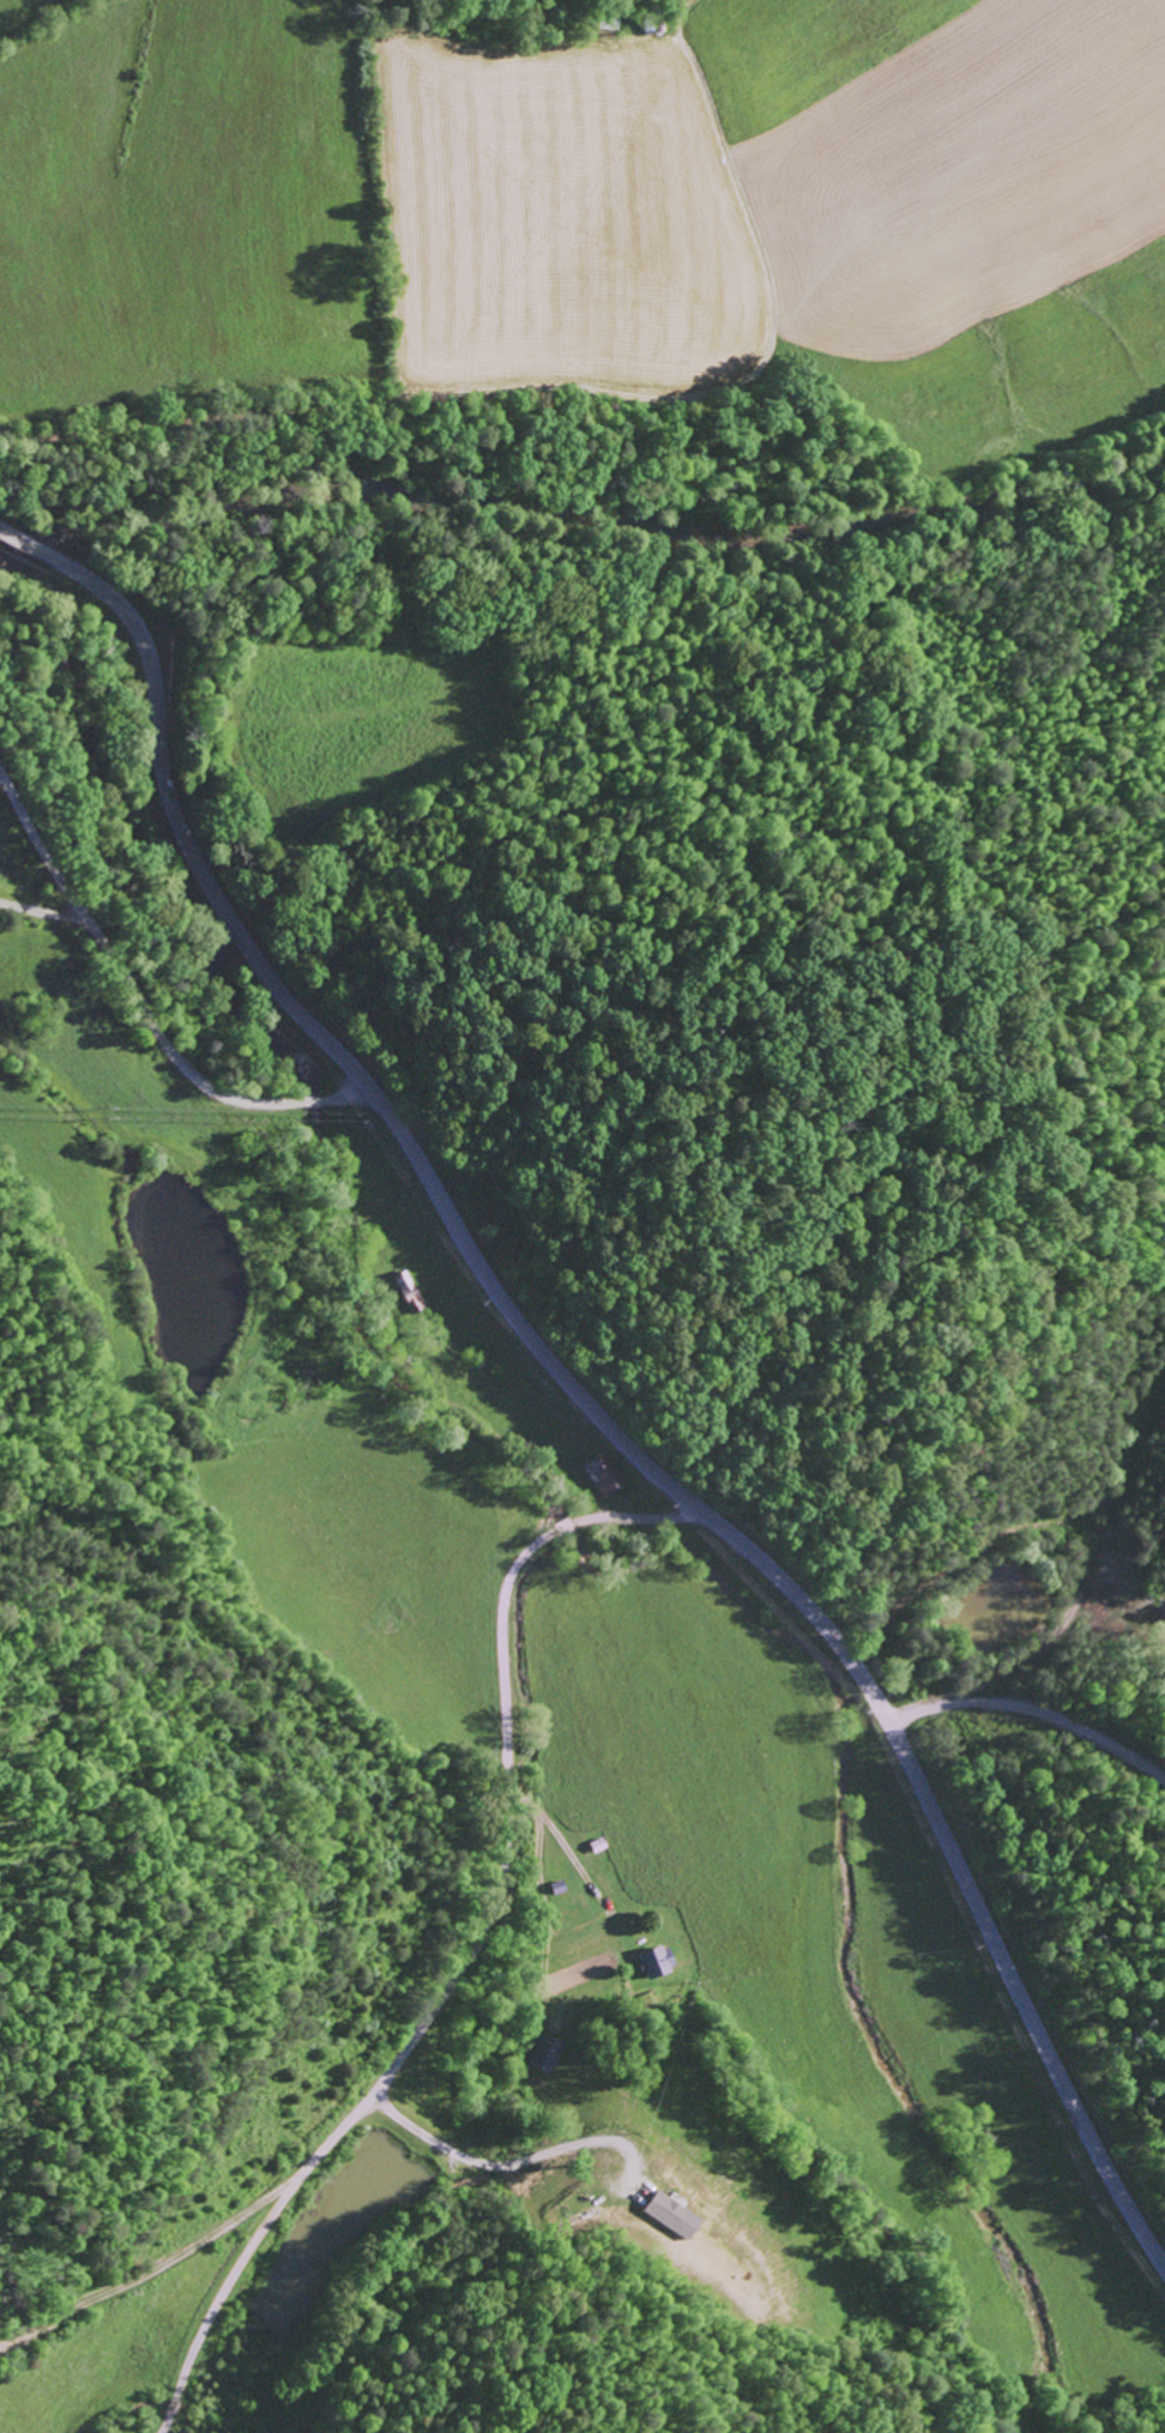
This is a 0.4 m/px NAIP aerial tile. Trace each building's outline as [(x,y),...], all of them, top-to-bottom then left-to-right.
[(669,1945),(639,1952),(646,1978),(675,1970),(669,1945)] [(527,2066),(551,2074),(562,2042),(538,2034),(527,2066)] [(701,2217),(653,2192),(641,2215),(689,2240),(701,2217)]
